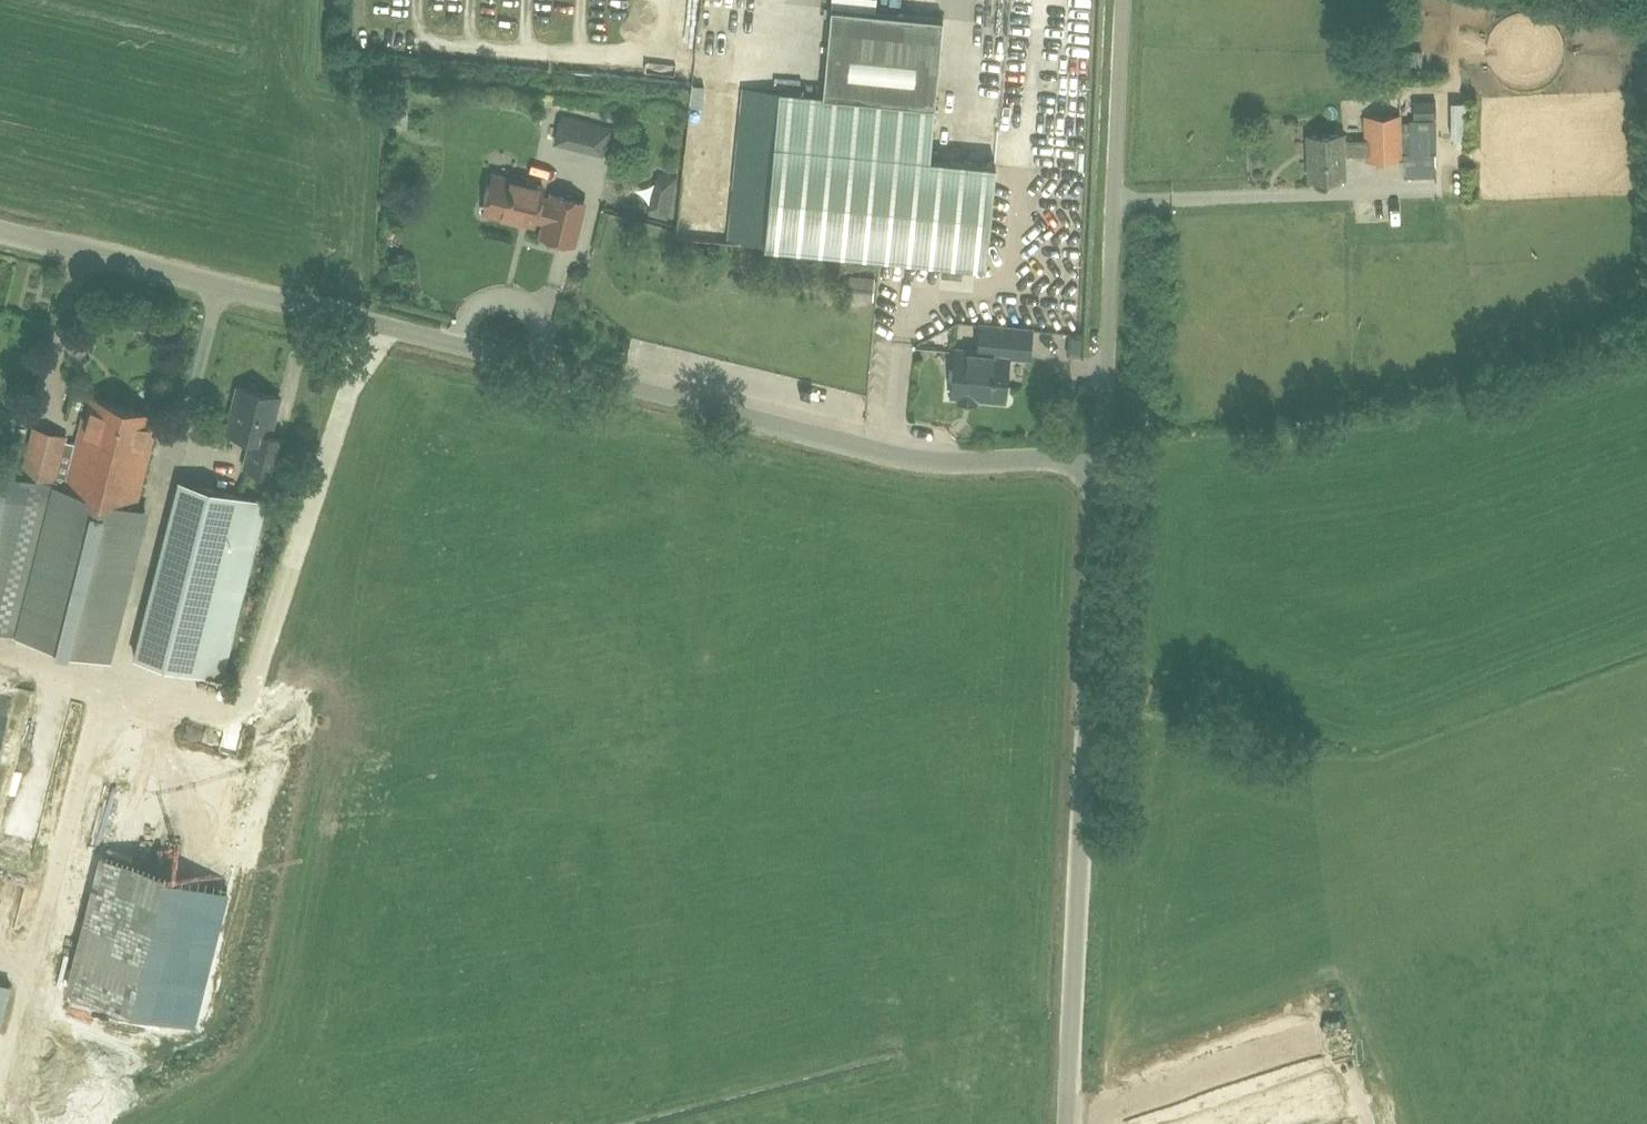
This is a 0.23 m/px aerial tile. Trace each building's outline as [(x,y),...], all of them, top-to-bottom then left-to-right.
[(779,91),(763,245),(985,267),(995,165),(929,159),(934,106),(909,104),(918,16),(829,8),(827,34),(828,34),(822,95),(779,91)] [(747,93),(748,106),(776,104),(775,91),(747,93)] [(1405,178),(1437,176),(1437,103),(1414,102),(1414,120),(1402,120),(1405,178)] [(1365,161),(1401,160),(1400,115),(1364,116),(1365,139),(1343,140),(1342,133),(1307,135),(1308,179),(1344,178),(1343,155),(1365,155),(1365,161)] [(606,158),(613,130),(561,117),(554,145),(606,158)] [(658,178),(656,178),(648,210),(650,211),(649,215),(667,219),(677,177),(659,173),(658,178)] [(575,243),(585,202),(553,195),(552,200),(541,197),(543,187),(494,175),(485,212),(534,224),(536,219),(546,221),(543,235),(575,243)] [(874,300),(876,277),(844,274),(842,298),(874,300)] [(1006,401),(1011,355),(1030,356),(1033,330),(982,325),(980,352),(957,350),(953,396),(1006,401)] [(277,475),(284,447),(287,436),(271,432),(279,397),(238,387),(227,432),(252,438),(245,467),(277,475)] [(17,635),(106,657),(140,524),(120,518),(123,505),(135,508),(153,436),(149,435),(155,414),(90,398),(85,419),(82,418),(72,454),(61,452),(65,436),(33,428),(20,479),(64,490),(61,503),(0,487),(0,630),(17,635)] [(136,659),(141,661),(221,682),(267,505),(182,482),(136,659)] [(69,986),(195,1019),(245,825),(119,792),(69,986)]
